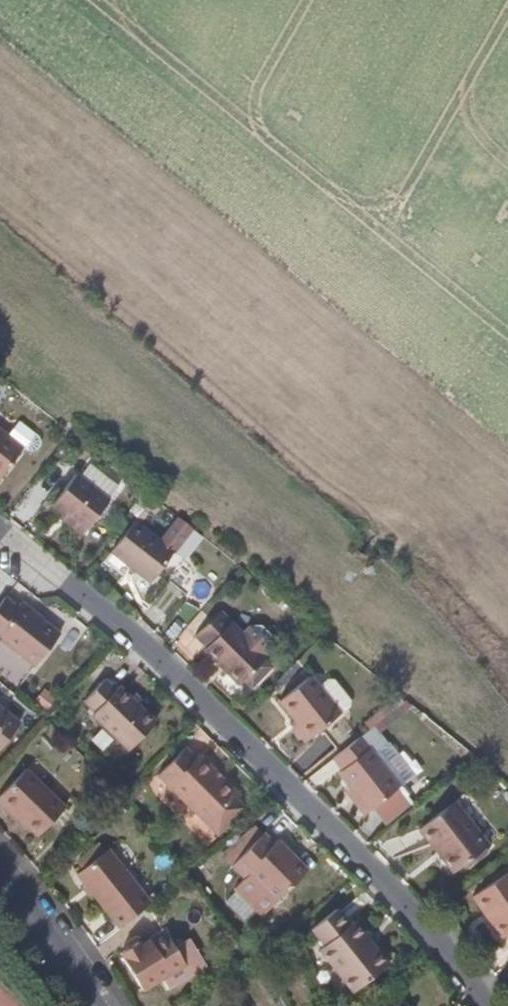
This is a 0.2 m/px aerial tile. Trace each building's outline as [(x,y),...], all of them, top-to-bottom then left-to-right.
[(44,437),(24,422),(14,436),(29,447),(35,452),(43,451),(47,447),(47,442),(44,437)] [(14,436),(0,425),(0,476),(5,480),(29,447),(14,436)] [(88,479),(98,466),(87,459),(78,471),(88,479)] [(117,481),(98,466),(88,479),(107,493),(117,481)] [(88,479),(78,471),(74,469),(49,501),(83,526),(109,494),(107,493),(88,479)] [(174,547),(191,526),(178,515),(161,536),(174,547)] [(147,582),(171,552),(130,520),(106,550),(147,582)] [(16,606),(1,594),(0,595),(0,639),(32,664),(57,631),(19,602),(16,606)] [(269,656),(246,634),(223,613),(196,641),(207,650),(206,652),(228,671),(225,675),(240,688),(246,682),(256,671),(266,660),(269,657),(269,656)] [(263,626),(252,626),(246,634),(269,656),(275,647),(276,637),(263,626)] [(266,660),(256,671),(263,679),(274,667),(266,660)] [(349,707),(327,679),(318,668),(278,698),(294,718),(309,737),(349,707)] [(263,679),(256,671),(246,682),(253,689),(263,679)] [(341,674),(337,671),(327,679),(349,707),(359,700),(358,695),(341,674)] [(114,681),(103,672),(84,692),(94,701),(91,706),(128,743),(151,717),(150,715),(152,712),(119,680),(114,681)] [(16,723),(0,711),(0,743),(16,723)] [(309,737),(294,718),(289,722),(304,741),(309,737)] [(373,812),(405,787),(362,732),(334,754),(348,772),(344,775),(373,812)] [(198,757),(193,762),(183,752),(155,779),(203,827),(232,799),(236,795),(198,757)] [(24,769),(0,793),(0,801),(36,836),(63,807),(24,769)] [(495,840),(460,797),(422,828),(456,872),(495,840)] [(244,810),(232,799),(203,827),(214,839),(244,810)] [(271,847),(260,833),(223,861),(235,878),(240,873),(242,875),(226,889),(250,918),(301,876),(276,843),(271,847)] [(153,900),(110,850),(78,876),(120,927),(153,900)] [(507,936),(507,874),(471,897),(483,917),(489,913),(504,938),(507,936)] [(346,925),(332,908),(305,929),(319,947),(315,950),(348,992),(384,963),(351,921),(346,925)] [(189,963),(178,947),(171,934),(146,950),(141,944),(122,956),(144,991),(164,979),(189,963)] [(170,990),(209,966),(191,938),(178,947),(189,963),(164,979),(170,990)]
